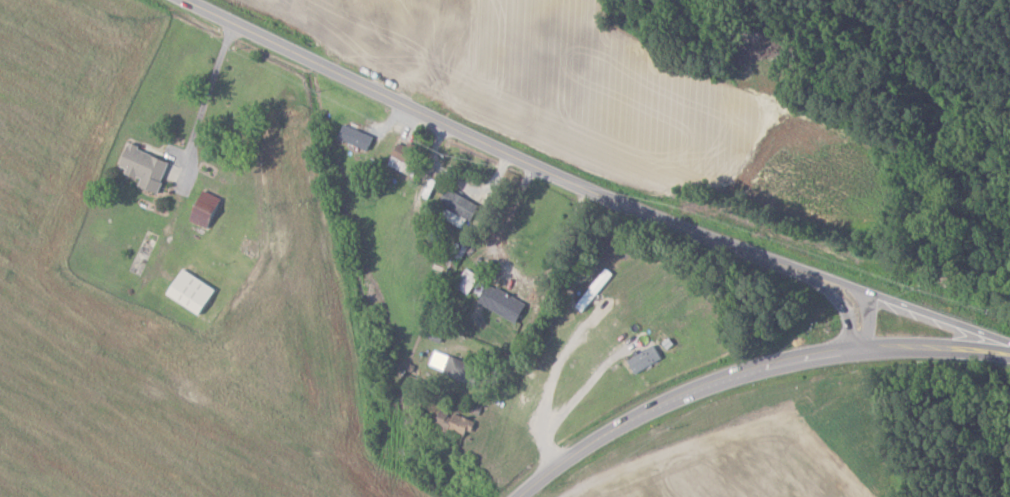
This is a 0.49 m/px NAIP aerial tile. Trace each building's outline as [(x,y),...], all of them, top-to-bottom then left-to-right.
[(341,140),(371,149),(375,135),(345,126),(341,140)] [(144,177),(141,187),(162,193),(172,158),(131,146),(124,171),(144,177)] [(419,167),(410,163),(413,157),(396,149),(389,166),(414,177),(419,167)] [(440,206),(475,220),(482,203),(447,189),(440,206)] [(211,229),(225,199),(206,191),(192,220),(211,229)] [(456,288),(471,295),(480,275),(465,268),(456,288)] [(219,286),(182,271),(171,298),(208,313),(219,286)] [(480,302),(519,323),(529,305),(490,284),(480,302)] [(628,362),(637,376),(664,357),(655,344),(628,362)] [(428,368),(478,386),(485,367),(434,350),(428,368)] [(435,427),(470,438),(475,421),(440,410),(435,427)]
